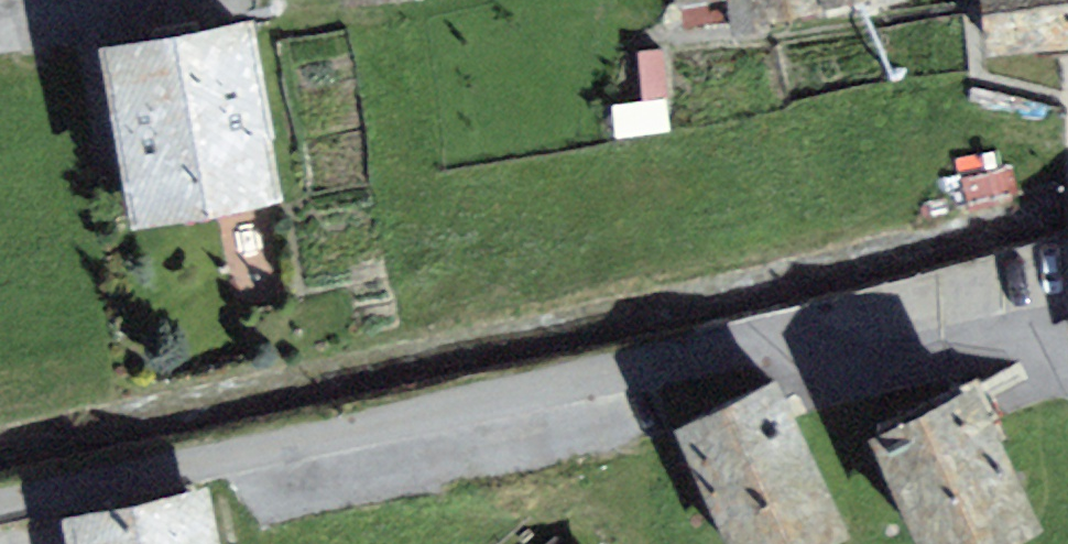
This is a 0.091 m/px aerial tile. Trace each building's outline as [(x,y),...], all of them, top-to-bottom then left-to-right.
[(669,21),(745,7),(743,0),(665,0),(669,21)] [(749,31),(813,19),(809,0),(743,0),(745,7),(749,31)] [(876,0),(809,0),(813,19),(878,6),(876,0)] [(983,63),(1067,57),(1067,0),(979,0),(983,63)] [(90,56),(120,232),(273,206),(243,30),(90,56)] [(701,543),(834,543),(762,389),(653,439),(701,543)] [(862,436),(909,543),(1011,543),(1033,534),(969,390),(862,436)] [(39,529),(42,543),(192,543),(185,503),(39,529)]
